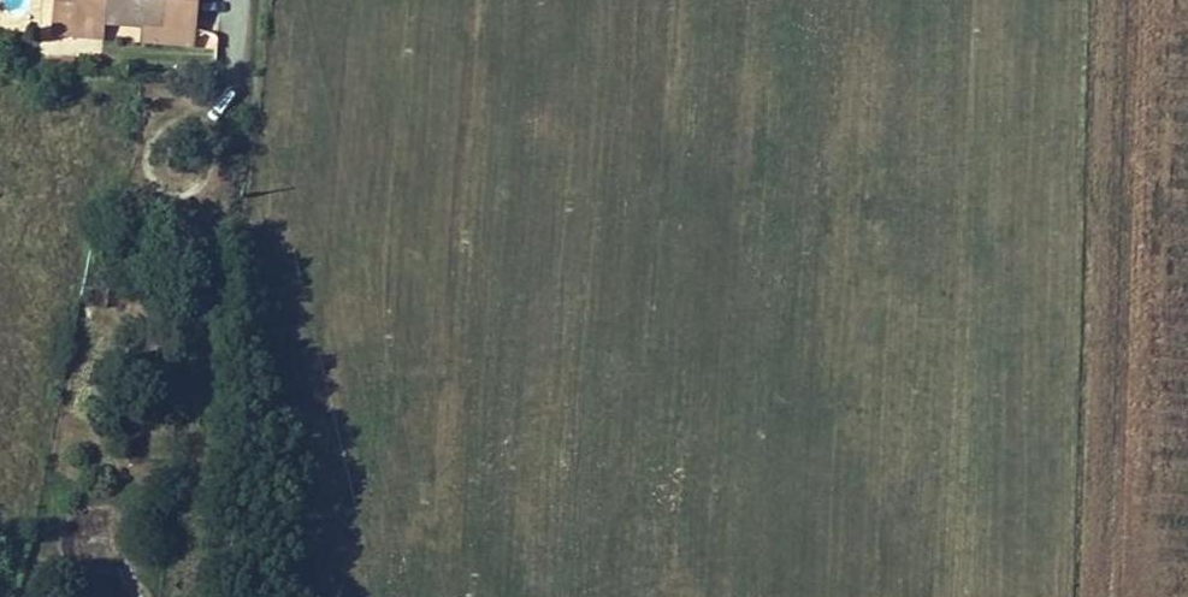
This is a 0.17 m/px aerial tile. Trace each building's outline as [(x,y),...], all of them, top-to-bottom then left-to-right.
[(101,32),(72,31),(74,0),(51,0),(49,45),(71,46),(100,47),(101,32)] [(72,31),(101,32),(141,35),(158,36),(190,37),(192,0),(74,0),(72,31)] [(158,36),(141,35),(141,50),(189,52),(190,37),(158,36)]
